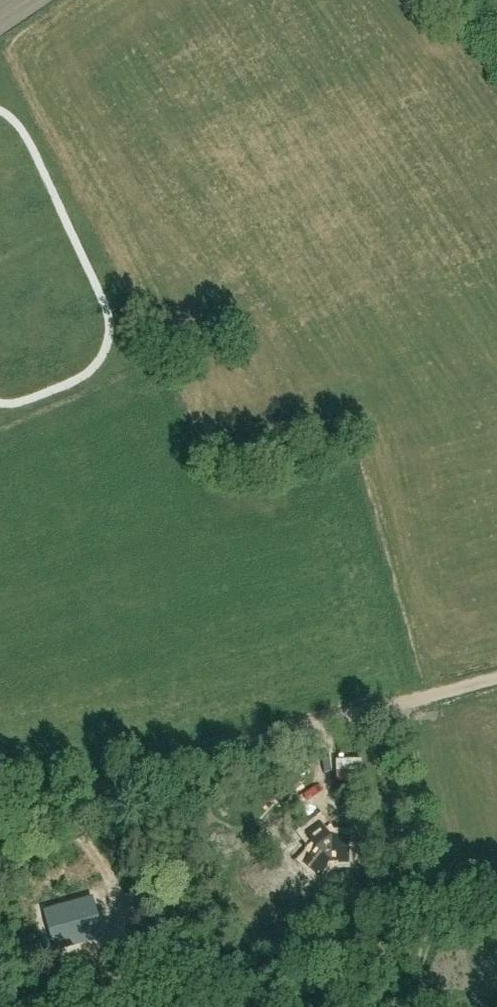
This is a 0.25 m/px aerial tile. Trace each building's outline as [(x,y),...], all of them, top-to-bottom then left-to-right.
[(317,826),(302,837),(313,851),(300,865),(315,878),(328,864),(345,864),(345,840),(328,840),(317,826)] [(102,936),(92,900),(54,910),(65,947),(102,936)]
